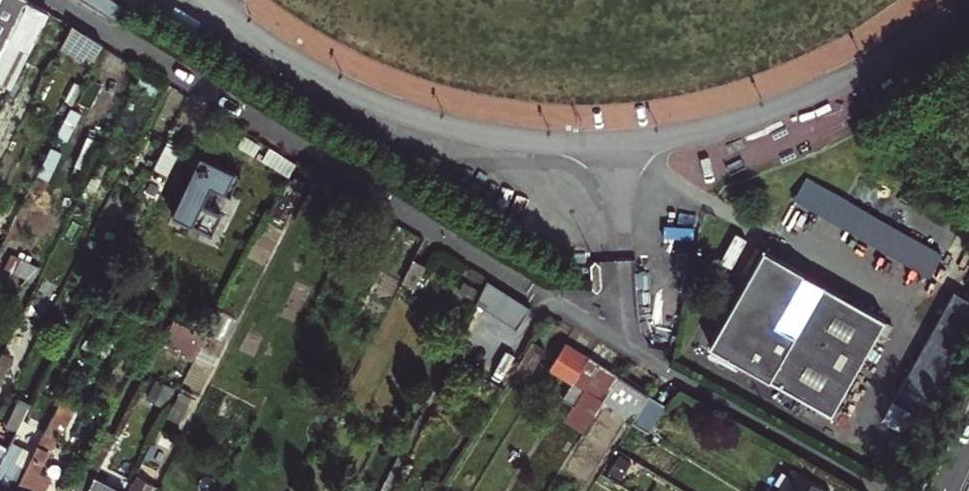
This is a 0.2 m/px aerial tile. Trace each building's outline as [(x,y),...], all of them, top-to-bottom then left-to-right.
[(0,56),(0,76),(16,83),(55,8),(38,0),(29,0),(0,56)] [(0,0),(0,55),(0,56),(29,0),(0,0)] [(66,39),(78,46),(91,25),(78,17),(66,39)] [(78,46),(96,58),(108,35),(91,25),(78,46)] [(175,208),(213,228),(223,208),(204,198),(214,180),(233,189),(243,170),(204,150),(175,208)] [(800,185),(789,209),(934,271),(944,246),(800,185)] [(770,242),(715,337),(836,407),(891,311),(770,242)] [(418,253),(407,274),(420,281),(431,259),(418,253)] [(596,258),(597,274),(602,279),(605,273),(605,257),(600,253),(596,258)] [(538,305),(492,277),(480,299),(524,325),(538,305)] [(924,406),(968,328),(968,288),(958,282),(886,410),(907,422),(918,402),(924,406)] [(212,329),(180,313),(165,344),(195,361),(212,329)] [(552,363),(575,377),(592,350),(569,336),(552,363)] [(551,345),(537,337),(520,364),(535,373),(551,345)] [(592,350),(575,377),(567,391),(581,400),(592,382),(608,392),(622,369),(592,350)] [(652,387),(622,369),(608,392),(638,411),(652,387)] [(592,382),(581,400),(572,413),(588,423),(608,392),(592,382)] [(669,398),(652,387),(638,411),(654,421),(669,398)] [(133,482),(101,465),(121,426),(108,419),(78,478),(89,485),(86,490),(128,490),(133,482)] [(36,447),(15,437),(10,446),(0,466),(0,490),(14,490),(36,447)] [(54,473),(45,469),(56,448),(40,440),(36,447),(14,490),(44,490),(54,473)] [(10,446),(0,441),(0,466),(10,446)] [(781,490),(826,490),(832,481),(799,461),(781,490)] [(156,480),(138,471),(133,482),(128,490),(151,490),(156,480)]
